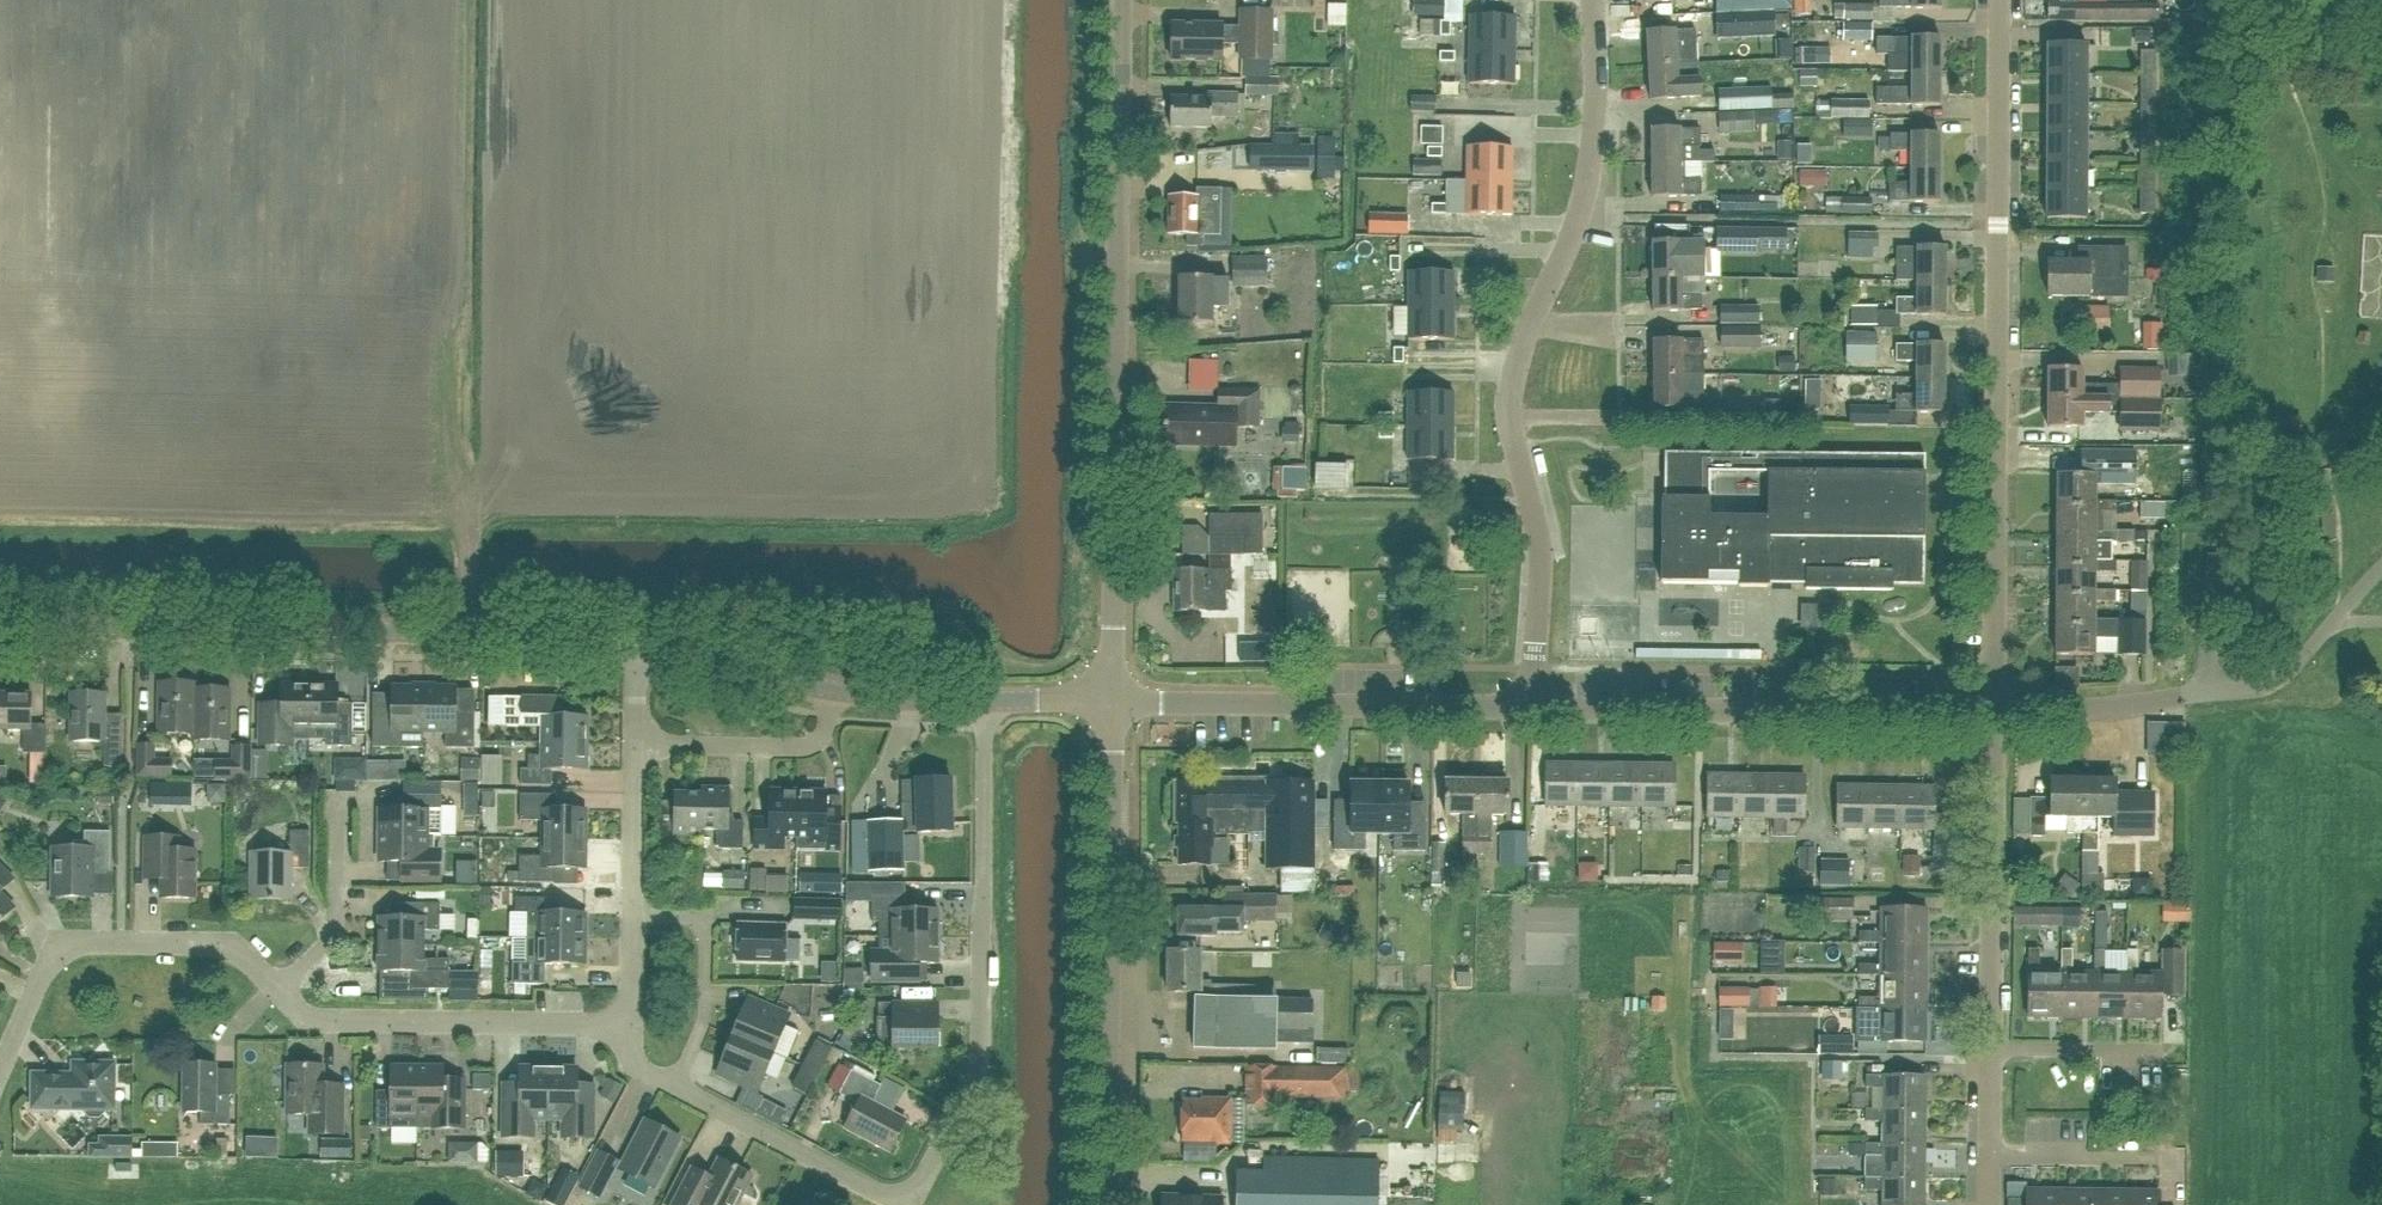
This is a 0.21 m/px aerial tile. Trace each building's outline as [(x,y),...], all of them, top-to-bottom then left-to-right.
[(1412,17),(1444,18),(1444,20),(1463,21),(1463,0),(1412,0),(1412,17)] [(1750,0),(1716,0),(1716,13),(1751,11),(1750,0)] [(1793,15),(1808,15),(1807,0),(1792,0),(1793,15)] [(1940,0),(1879,0),(1879,9),(1911,9),(1911,10),(1940,10),(1940,0)] [(2133,23),(2133,7),(2133,0),(2106,0),(2106,7),(2104,7),(2104,23),(2133,23)] [(1348,17),(1348,2),(1329,2),(1329,17),(1348,17)] [(1872,4),(1843,3),(1843,20),(1872,21),(1872,4)] [(2075,23),(2075,7),(2052,7),(2052,23),(2075,23)] [(2104,7),(2075,7),(2075,23),(2104,23),(2104,7)] [(2133,7),(2133,23),(2158,23),(2158,8),(2133,7)] [(1276,12),(1240,12),(1240,28),(1222,28),(1222,26),(1172,25),(1170,61),(1221,62),(1221,44),(1239,45),(1239,60),(1270,60),(1270,22),(1276,23),(1276,12)] [(1775,37),(1773,12),(1716,14),(1717,39),(1775,37)] [(1514,17),(1469,16),(1468,50),(1472,50),(1477,50),(1513,51),(1514,17)] [(1420,22),(1420,38),(1434,38),(1434,22),(1420,22)] [(1871,23),(1843,22),(1842,39),(1871,39),(1871,23)] [(1441,24),(1440,38),(1450,39),(1450,24),(1441,24)] [(1648,66),(1676,65),(1696,64),(1695,47),(1694,30),(1674,32),(1674,30),(1646,31),(1648,66)] [(1888,56),(1888,73),(1910,73),(1940,73),(1940,38),(1910,38),(1910,39),(1890,39),(1876,39),(1875,55),(1888,56)] [(2047,47),(2047,76),(2085,76),(2085,47),(2047,47)] [(1830,49),(1802,49),(1802,66),(1830,66),(1830,49)] [(1472,50),(1468,50),(1467,84),(1513,85),(1513,51),(1477,50),(1472,50)] [(2153,76),(2153,53),(2139,53),(2139,76),(2153,76)] [(1439,54),(1439,64),(1454,65),(1455,54),(1439,54)] [(1676,65),(1648,66),(1650,101),(1678,100),(1678,98),(1698,97),(1697,80),(1677,81),(1676,65)] [(1940,73),(1910,73),(1910,89),(1875,89),(1875,106),(1910,106),(1910,107),(1940,107),(1940,73)] [(1280,77),(1247,76),(1246,94),(1280,95),(1280,77)] [(2047,76),(2046,105),(2085,105),(2085,76),(2047,76)] [(2153,105),(2153,76),(2139,76),(2139,105),(2153,105)] [(1823,93),(1822,77),(1804,78),(1805,95),(1823,93)] [(1771,88),(1718,90),(1718,112),(1772,111),(1771,88)] [(1237,95),(1207,94),(1207,99),(1170,98),(1169,128),(1210,129),(1210,118),(1236,118),(1237,95)] [(1410,95),(1410,111),(1435,111),(1436,95),(1410,95)] [(1869,103),(1817,103),(1817,118),(1830,118),(1830,121),(1869,121),(1869,103)] [(2046,105),(2046,134),(2085,134),(2085,105),(2046,105)] [(2153,134),(2153,105),(2139,105),(2139,134),(2153,134)] [(1781,111),(1757,115),(1759,126),(1783,123),(1781,111)] [(1754,133),(1753,114),(1719,115),(1720,134),(1754,133)] [(1872,122),(1843,122),(1843,140),(1871,140),(1872,122)] [(1651,164),(1680,164),(1680,148),(1700,148),(1699,131),(1680,131),(1680,130),(1651,129),(1651,164)] [(2046,134),(2046,162),(2085,163),(2085,134),(2046,134)] [(2153,163),(2153,134),(2139,134),(2139,163),(2153,163)] [(1909,169),(1939,169),(1939,135),(1909,135),(1909,136),(1889,136),(1889,153),(1909,153),(1909,169)] [(1313,173),(1313,147),(1263,146),(1262,172),(1313,173)] [(1427,146),(1427,157),(1442,157),(1442,147),(1427,146)] [(1512,148),(1466,147),(1465,181),(1511,182),(1512,148)] [(1412,161),(1412,177),(1439,177),(1439,161),(1412,161)] [(2046,162),(2046,191),(2084,192),(2085,163),(2046,162)] [(2139,192),(2153,192),(2153,163),(2139,163),(2139,192)] [(1680,164),(1651,164),(1651,199),(1680,199),(1680,198),(1700,198),(1700,181),(1680,181),(1680,164)] [(1939,169),(1909,169),(1909,186),(1889,186),(1889,203),(1909,203),(1909,204),(1939,204),(1939,169)] [(1804,171),(1805,194),(1833,192),(1831,170),(1804,171)] [(1511,182),(1465,181),(1465,215),(1510,216),(1511,182)] [(1220,190),(1196,189),(1195,197),(1168,197),(1167,235),(1186,236),(1186,240),(1202,240),(1203,236),(1218,236),(1219,212),(1220,190)] [(2084,220),(2084,192),(2046,191),(2046,220),(2084,220)] [(2139,192),(2139,215),(2153,215),(2153,192),(2139,192)] [(1759,197),(1720,197),(1720,213),(1758,214),(1759,197)] [(1871,199),(1825,199),(1825,215),(1871,215),(1871,199)] [(1784,229),(1715,228),(1716,253),(1754,253),(1756,252),(1784,252),(1784,229)] [(1877,234),(1848,233),(1848,260),(1866,260),(1866,249),(1877,249),(1877,234)] [(1652,244),(1652,278),(1680,278),(1701,278),(1701,262),(1701,245),(1680,245),(1680,244),(1652,244)] [(1916,282),(1945,282),(1945,248),(1916,248),(1916,249),(1896,249),(1896,265),(1916,266),(1916,282)] [(2107,248),(2077,248),(2077,262),(2048,262),(2048,297),(2088,298),(2124,298),(2124,287),(2125,249),(2107,248)] [(1390,254),(1390,269),(1400,269),(1400,255),(1390,254)] [(1268,259),(1232,258),(1232,287),(1267,288),(1268,259)] [(2333,269),(2316,269),(2315,283),(2333,284),(2333,269)] [(1453,272),(1408,272),(1407,306),(1453,307),(1453,303),(1453,272)] [(1178,276),(1177,276),(1176,324),(1178,324),(1212,324),(1212,308),(1227,308),(1227,280),(1212,280),(1213,278),(1178,277),(1178,276)] [(1701,294),(1701,278),(1680,278),(1652,278),(1652,312),(1681,312),(1681,311),(1701,311),(1713,310),(1713,296),(1701,296),(1701,294)] [(1945,317),(1945,282),(1916,282),(1916,299),(1895,299),(1895,316),(1916,316),(1916,317),(1945,317)] [(1453,307),(1407,306),(1407,340),(1453,341),(1453,307)] [(1759,307),(1720,307),(1719,325),(1758,326),(1759,307)] [(1876,307),(1851,307),(1851,328),(1876,328),(1876,330),(1897,330),(1897,317),(1894,317),(1894,313),(1876,312),(1876,307)] [(2108,308),(2084,308),(2084,334),(2108,334),(2108,308)] [(2165,327),(2143,327),(2142,352),(2164,352),(2165,327)] [(1760,329),(1720,329),(1720,349),(1760,349),(1760,329)] [(1876,333),(1846,333),(1846,364),(1876,364),(1876,333)] [(1798,353),(1796,338),(1779,340),(1781,355),(1798,353)] [(1681,375),(1701,375),(1701,359),(1701,342),(1681,343),(1681,342),(1652,341),(1653,375),(1681,375)] [(1915,363),(1915,380),(1944,380),(1944,345),(1916,345),(1916,347),(1895,347),(1895,363),(1915,363)] [(1394,347),(1394,362),(1403,362),(1404,348),(1394,347)] [(2047,399),(2119,400),(2119,398),(2158,398),(2158,369),(2119,370),(2119,385),(2081,385),(2081,370),(2047,370),(2047,399)] [(1701,375),(1681,375),(1653,375),(1653,410),(1681,410),(1681,409),(1702,409),(1701,392),(1701,375)] [(1944,380),(1915,380),(1915,396),(1895,396),(1895,413),(1889,413),(1889,407),(1850,407),(1850,425),(1889,426),(1889,429),(1913,429),(1913,413),(1915,413),(1915,414),(1944,414),(1944,380)] [(1804,381),(1804,395),(1819,395),(1819,381),(1804,381)] [(1259,393),(1218,391),(1218,409),(1165,407),(1163,445),(1234,447),(1235,429),(1258,429),(1259,393)] [(1453,393),(1407,392),(1407,427),(1453,427),(1453,393)] [(2119,400),(2047,399),(2047,428),(2083,429),(2083,414),(2121,413),(2121,431),(2159,431),(2159,399),(2119,400)] [(1780,425),(1780,401),(1766,401),(1766,406),(1717,406),(1717,425),(1780,425)] [(1379,413),(1378,423),(1394,423),(1394,413),(1379,413)] [(1453,427),(1407,427),(1407,461),(1453,461),(1453,427)] [(1379,428),(1378,438),(1393,438),(1394,428),(1379,428)] [(1924,456),(1664,454),(1664,456),(1667,456),(1667,458),(1667,484),(1663,484),(1663,499),(1661,499),(1660,583),(1662,584),(1662,585),(1737,585),(1737,588),(1768,588),(1768,586),(1771,586),(1771,582),(1791,582),(1791,586),(1805,586),(1805,591),(1892,592),(1892,587),(1923,587),(1924,456)] [(1349,465),(1320,464),(1319,485),(1349,486),(1349,465)] [(1299,491),(1298,467),(1276,468),(1278,492),(1299,491)] [(2094,507),(2094,502),(2094,484),(2115,484),(2115,473),(2093,473),(2093,476),(2055,476),(2055,507),(2094,507)] [(2094,507),(2055,507),(2055,536),(2094,537),(2094,532),(2094,514),(2115,514),(2115,503),(2094,502),(2094,507)] [(2163,503),(2139,503),(2139,519),(2163,519),(2163,503)] [(1460,513),(1459,548),(1486,549),(1488,514),(1460,513)] [(1208,572),(1173,572),(1173,613),(1224,613),(1225,592),(1230,592),(1230,556),(1262,556),(1261,516),(1209,516),(1209,537),(1199,528),(1184,528),(1184,557),(1208,556),(1208,572)] [(2055,536),(2055,566),(2093,566),(2093,562),(2093,543),(2115,543),(2115,532),(2094,532),(2094,537),(2055,536)] [(2219,555),(2207,555),(2206,580),(2218,580),(2219,555)] [(2093,566),(2055,566),(2055,596),(2093,596),(2093,592),(2093,573),(2114,573),(2114,562),(2093,562),(2093,566)] [(2146,563),(2131,562),(2130,589),(2145,590),(2146,563)] [(2055,596),(2054,625),(2093,626),(2093,621),(2093,603),(2114,603),(2114,592),(2093,592),(2093,596),(2055,596)] [(2126,621),(2093,621),(2093,626),(2054,625),(2054,656),(2093,656),(2093,639),(2126,639),(2126,621)] [(2144,655),(2144,621),(2127,621),(2127,655),(2144,655)] [(1280,645),(1263,630),(1244,650),(1261,666),(1280,645)] [(1687,651),(1637,650),(1637,660),(1765,662),(1764,651),(1687,651)] [(356,697),(355,672),(344,672),(345,697),(356,697)] [(194,740),(194,684),(159,683),(159,734),(193,734),(193,740),(194,740)] [(194,684),(194,740),(229,741),(230,690),(195,690),(195,684),(194,684)] [(309,729),(309,685),(281,685),(281,716),(266,716),(266,746),(292,746),(292,728),(309,729)] [(309,729),(326,729),(326,747),(352,747),(352,717),(337,717),(338,685),(309,685),(309,729)] [(423,748),(423,734),(424,686),(392,686),(392,713),(373,713),(372,748),(401,748),(423,748)] [(424,686),(423,734),(445,734),(445,749),(474,749),(474,714),(455,713),(455,687),(424,686)] [(0,693),(0,730),(23,730),(23,754),(45,754),(46,725),(31,726),(31,694),(0,693)] [(105,695),(71,694),(70,742),(104,742),(104,767),(121,767),(121,726),(105,726),(105,695)] [(541,743),(587,744),(587,717),(560,717),(561,698),(503,698),(503,727),(541,727),(541,743)] [(587,744),(541,743),(541,756),(528,756),(528,770),(520,770),(520,786),(551,786),(551,770),(586,771),(587,744)] [(154,745),(135,745),(135,778),(171,778),(171,760),(154,760),(154,745)] [(213,781),(251,781),(251,763),(250,763),(250,747),(231,747),(231,761),(213,761),(213,781)] [(476,759),(459,759),(459,782),(476,782),(476,759)] [(364,782),(364,762),(334,762),(334,782),(341,782),(341,792),(352,792),(352,782),(364,782)] [(251,763),(251,781),(266,781),(266,763),(251,763)] [(1545,807),(1577,807),(1578,765),(1545,765),(1545,807)] [(1610,765),(1578,765),(1577,807),(1610,807),(1610,765)] [(1642,766),(1610,765),(1610,807),(1642,807),(1642,766)] [(1674,766),(1642,766),(1642,807),(1674,808),(1674,766)] [(1706,818),(1739,818),(1739,777),(1707,776),(1706,818)] [(1772,777),(1739,777),(1739,818),(1771,819),(1772,777)] [(1804,778),(1772,777),(1771,819),(1802,819),(1804,778)] [(2081,835),(2082,780),(2049,779),(2049,799),(2029,798),(2029,837),(2044,837),(2044,818),(2065,818),(2065,835),(2081,835)] [(952,832),(951,780),(915,781),(915,782),(900,783),(901,805),(901,821),(866,821),(867,873),(903,872),(903,832),(917,832),(917,833),(952,832)] [(2081,835),(2083,835),(2083,852),(2097,852),(2097,835),(2097,818),(2114,819),(2114,836),(2153,837),(2153,795),(2114,794),(2114,780),(2082,780),(2081,835)] [(1379,838),(1380,786),(1370,786),(1371,781),(1356,781),(1356,786),(1352,786),(1351,822),(1334,822),(1333,853),(1352,854),(1352,837),(1379,838)] [(1391,787),(1380,786),(1379,838),(1407,838),(1406,855),(1425,855),(1425,824),(1409,823),(1409,787),(1405,787),(1405,782),(1391,781),(1391,787)] [(1461,854),(1475,854),(1476,783),(1445,782),(1444,815),(1462,816),(1461,854)] [(1313,784),(1266,783),(1265,784),(1173,783),(1173,824),(1178,824),(1178,866),(1208,866),(1208,842),(1213,842),(1213,836),(1235,836),(1235,870),(1313,871),(1313,784)] [(1507,783),(1476,783),(1475,854),(1489,854),(1489,816),(1506,817),(1507,783)] [(476,784),(462,784),(461,817),(476,817),(476,784)] [(1836,829),(1869,829),(1869,787),(1837,786),(1836,829)] [(1901,787),(1869,787),(1869,829),(1901,830),(1901,787)] [(1933,787),(1901,787),(1901,830),(1933,830),(1933,787)] [(684,836),(700,836),(702,788),(701,788),(701,794),(674,793),(673,826),(659,826),(658,854),(684,854),(684,836)] [(729,789),(702,788),(700,836),(701,836),(701,831),(716,831),(716,850),(742,850),(743,822),(728,822),(729,789)] [(783,839),(796,839),(798,790),(770,790),(769,819),(755,819),(754,849),(782,850),(783,839)] [(798,790),(796,839),(796,851),(838,851),(839,821),(825,821),(826,791),(798,790)] [(542,839),(585,840),(586,811),(555,810),(555,795),(520,795),(519,821),(542,821),(542,839)] [(379,809),(379,836),(427,837),(427,812),(441,812),(441,796),(403,796),(403,810),(379,809)] [(110,832),(84,832),(84,842),(78,842),(70,845),(70,849),(53,849),(53,897),(92,898),(92,877),(96,873),(110,873),(110,832)] [(309,832),(290,832),(289,854),(252,854),(251,900),(290,900),(290,869),(309,869),(309,832)] [(1529,833),(1501,833),(1501,866),(1528,867),(1529,833)] [(379,836),(379,863),(404,863),(403,877),(440,877),(440,863),(427,863),(427,837),(379,836)] [(179,838),(145,837),(145,879),(161,880),(161,898),(194,899),(195,851),(179,851),(179,838)] [(585,840),(542,839),(542,857),(519,857),(519,872),(506,872),(506,883),(553,883),(554,869),(585,869),(585,840)] [(1446,844),(1434,844),(1432,888),(1441,889),(1442,873),(1446,874),(1446,844)] [(1815,850),(1798,850),(1797,873),(1814,874),(1815,850)] [(1903,857),(1903,876),(1917,877),(1917,858),(1903,857)] [(1849,860),(1821,859),(1820,887),(1848,887),(1849,860)] [(477,862),(456,862),(456,886),(476,887),(477,862)] [(0,867),(0,893),(13,880),(0,867)] [(764,870),(747,869),(746,891),(763,892),(764,870)] [(743,871),(721,871),(721,875),(701,875),(701,890),(743,890),(743,871)] [(840,874),(797,873),(797,894),(839,895),(840,874)] [(2103,898),(2103,875),(2082,875),(2082,899),(2103,898)] [(2138,898),(2157,896),(2156,879),(2137,880),(2138,898)] [(489,907),(489,888),(477,888),(477,907),(489,907)] [(14,908),(0,894),(0,923),(14,908)] [(879,937),(937,937),(937,910),(905,910),(905,896),(871,896),(871,923),(879,923),(879,937)] [(526,939),(584,939),(584,914),(544,913),(544,899),(515,898),(515,913),(527,913),(526,939)] [(1293,900),(1221,898),(1221,912),(1178,911),(1177,938),(1215,939),(1215,935),(1242,936),(1242,924),(1273,925),(1274,916),(1292,916),(1293,900)] [(840,900),(792,899),(791,921),(839,922),(840,900)] [(1852,899),(1819,899),(1819,919),(1852,920),(1852,899)] [(378,945),(424,946),(424,931),(440,931),(440,904),(411,904),(411,918),(378,918),(378,945)] [(2061,908),(2012,907),(2012,926),(2060,926),(2061,908)] [(1879,943),(1925,943),(1926,910),(1879,910),(1879,934),(1858,933),(1858,944),(1879,944),(1879,943)] [(2094,913),(2094,950),(2105,950),(2106,914),(2094,913)] [(785,962),(785,961),(786,926),(737,925),(737,929),(733,931),(733,940),(736,942),(736,961),(785,962)] [(937,937),(879,937),(879,952),(871,952),(871,981),(905,981),(905,964),(937,964),(937,937)] [(584,939),(526,939),(526,964),(510,964),(510,983),(545,984),(545,965),(584,965),(584,939)] [(480,961),(481,940),(463,940),(462,960),(480,961)] [(1713,943),(1713,962),(1743,962),(1743,943),(1713,943)] [(1925,976),(1925,943),(1879,943),(1879,944),(1879,966),(1857,966),(1857,977),(1879,977),(1879,976),(1925,976)] [(378,945),(378,972),(400,972),(399,1000),(431,1000),(431,990),(449,990),(449,960),(424,960),(424,946),(378,945)] [(2061,972),(2060,972),(2038,972),(2038,950),(2027,950),(2027,1018),(2060,1018),(2061,972)] [(2061,972),(2060,1018),(2093,1018),(2093,972),(2071,972),(2071,951),(2060,950),(2060,972),(2061,972)] [(2093,1018),(2126,1019),(2126,973),(2103,972),(2104,951),(2093,951),(2093,972),(2093,1018)] [(2126,951),(2126,973),(2126,1019),(2160,1019),(2160,995),(2182,995),(2182,952),(2162,951),(2161,973),(2136,973),(2137,951),(2126,951)] [(1199,982),(1199,953),(1167,953),(1166,994),(1199,994),(1198,999),(1194,999),(1192,1048),(1274,1051),(1274,1042),(1311,1044),(1312,1029),(1311,1029),(1312,1001),(1274,1000),(1274,988),(1210,986),(1211,982),(1199,982)] [(1925,1009),(1925,976),(1879,976),(1879,977),(1879,999),(1857,999),(1857,1009),(1869,1009),(1878,1010),(1878,1009),(1925,1009)] [(903,997),(932,997),(932,983),(903,983),(903,997)] [(1758,986),(1758,1006),(1779,1006),(1779,986),(1758,986)] [(1719,988),(1719,1007),(1750,1008),(1750,988),(1719,988)] [(1695,1013),(1714,1015),(1716,1001),(1696,998),(1695,1013)] [(732,1037),(773,1054),(789,1016),(747,999),(732,1037)] [(937,1005),(878,1005),(878,1050),(937,1050),(937,1005)] [(1924,1043),(1925,1009),(1878,1009),(1878,1010),(1869,1009),(1857,1009),(1857,1032),(1857,1042),(1881,1042),(1924,1043)] [(1853,1035),(1818,1035),(1818,1055),(1852,1055),(1853,1035)] [(773,1054),(732,1037),(716,1074),(758,1091),(773,1054)] [(801,1065),(818,1072),(830,1048),(813,1040),(801,1065)] [(1350,1050),(1318,1049),(1317,1063),(1350,1065),(1350,1050)] [(113,1064),(73,1064),(73,1075),(32,1075),(32,1109),(85,1109),(85,1112),(89,1117),(99,1117),(104,1112),(104,1109),(113,1109),(113,1064)] [(216,1065),(183,1065),(183,1113),(200,1113),(200,1125),(230,1126),(230,1096),(215,1096),(216,1065)] [(286,1065),(286,1115),(307,1115),(307,1134),(342,1134),(343,1084),(323,1084),(323,1066),(286,1065)] [(806,1095),(818,1072),(801,1065),(790,1087),(806,1095)] [(1248,1066),(1247,1076),(1253,1076),(1252,1089),(1247,1089),(1247,1105),(1279,1106),(1280,1095),(1342,1098),(1343,1069),(1248,1066)] [(1706,1085),(1720,1083),(1718,1066),(1704,1068),(1706,1085)] [(416,1129),(417,1067),(390,1067),(390,1092),(376,1092),(375,1129),(416,1129)] [(417,1067),(416,1129),(464,1129),(464,1092),(464,1078),(443,1078),(444,1068),(417,1067)] [(548,1120),(548,1069),(519,1069),(519,1104),(502,1104),(502,1138),(533,1138),(533,1119),(548,1120)] [(548,1069),(548,1120),(562,1120),(562,1138),(593,1139),(593,1105),(576,1105),(577,1070),(548,1069)] [(879,1087),(851,1073),(840,1094),(858,1104),(844,1130),(888,1153),(905,1121),(870,1103),(879,1087)] [(1882,1089),(1882,1110),(1924,1111),(1924,1076),(1882,1076),(1865,1076),(1864,1088),(1882,1089)] [(1228,1101),(1202,1100),(1202,1103),(1181,1102),(1181,1142),(1207,1143),(1207,1146),(1227,1146),(1228,1101)] [(1923,1145),(1924,1111),(1882,1110),(1864,1110),(1864,1122),(1882,1122),(1881,1144),(1881,1145),(1923,1145)] [(679,1139),(644,1121),(619,1169),(654,1188),(679,1139)] [(131,1138),(113,1137),(113,1157),(131,1157),(131,1138)] [(226,1139),(215,1139),(214,1158),(225,1159),(226,1139)] [(348,1141),(327,1141),(327,1158),(348,1158),(348,1141)] [(140,1142),(140,1158),(176,1158),(176,1143),(140,1142)] [(477,1143),(448,1143),(448,1161),(477,1161),(477,1143)] [(1881,1180),(1923,1180),(1923,1145),(1881,1145),(1881,1144),(1864,1144),(1864,1157),(1881,1157),(1881,1179),(1881,1180)] [(617,1163),(597,1152),(579,1187),(599,1197),(617,1163)] [(523,1154),(496,1154),(496,1176),(523,1176),(523,1154)] [(1238,1159),(1237,1204),(1376,1204),(1378,1165),(1238,1159)] [(718,1160),(708,1177),(691,1168),(672,1204),(737,1204),(751,1177),(718,1160)] [(1881,1179),(1863,1178),(1863,1191),(1881,1191),(1881,1204),(1923,1204),(1923,1180),(1881,1180),(1881,1179)] [(557,1179),(545,1202),(551,1204),(563,1204),(572,1188),(557,1179)] [(545,1188),(532,1181),(526,1193),(539,1200),(545,1188)] [(2058,1190),(2025,1190),(2025,1199),(2008,1199),(2008,1204),(2058,1204),(2058,1190)] [(2091,1190),(2058,1190),(2058,1204),(2091,1204),(2091,1190)] [(2124,1190),(2091,1190),(2091,1204),(2124,1204),(2124,1190)] [(2124,1190),(2124,1204),(2157,1204),(2158,1191),(2124,1190)] [(1160,1197),(1160,1204),(1222,1204),(1222,1198),(1199,1198),(1198,1203),(1184,1203),(1184,1197),(1160,1197)]
